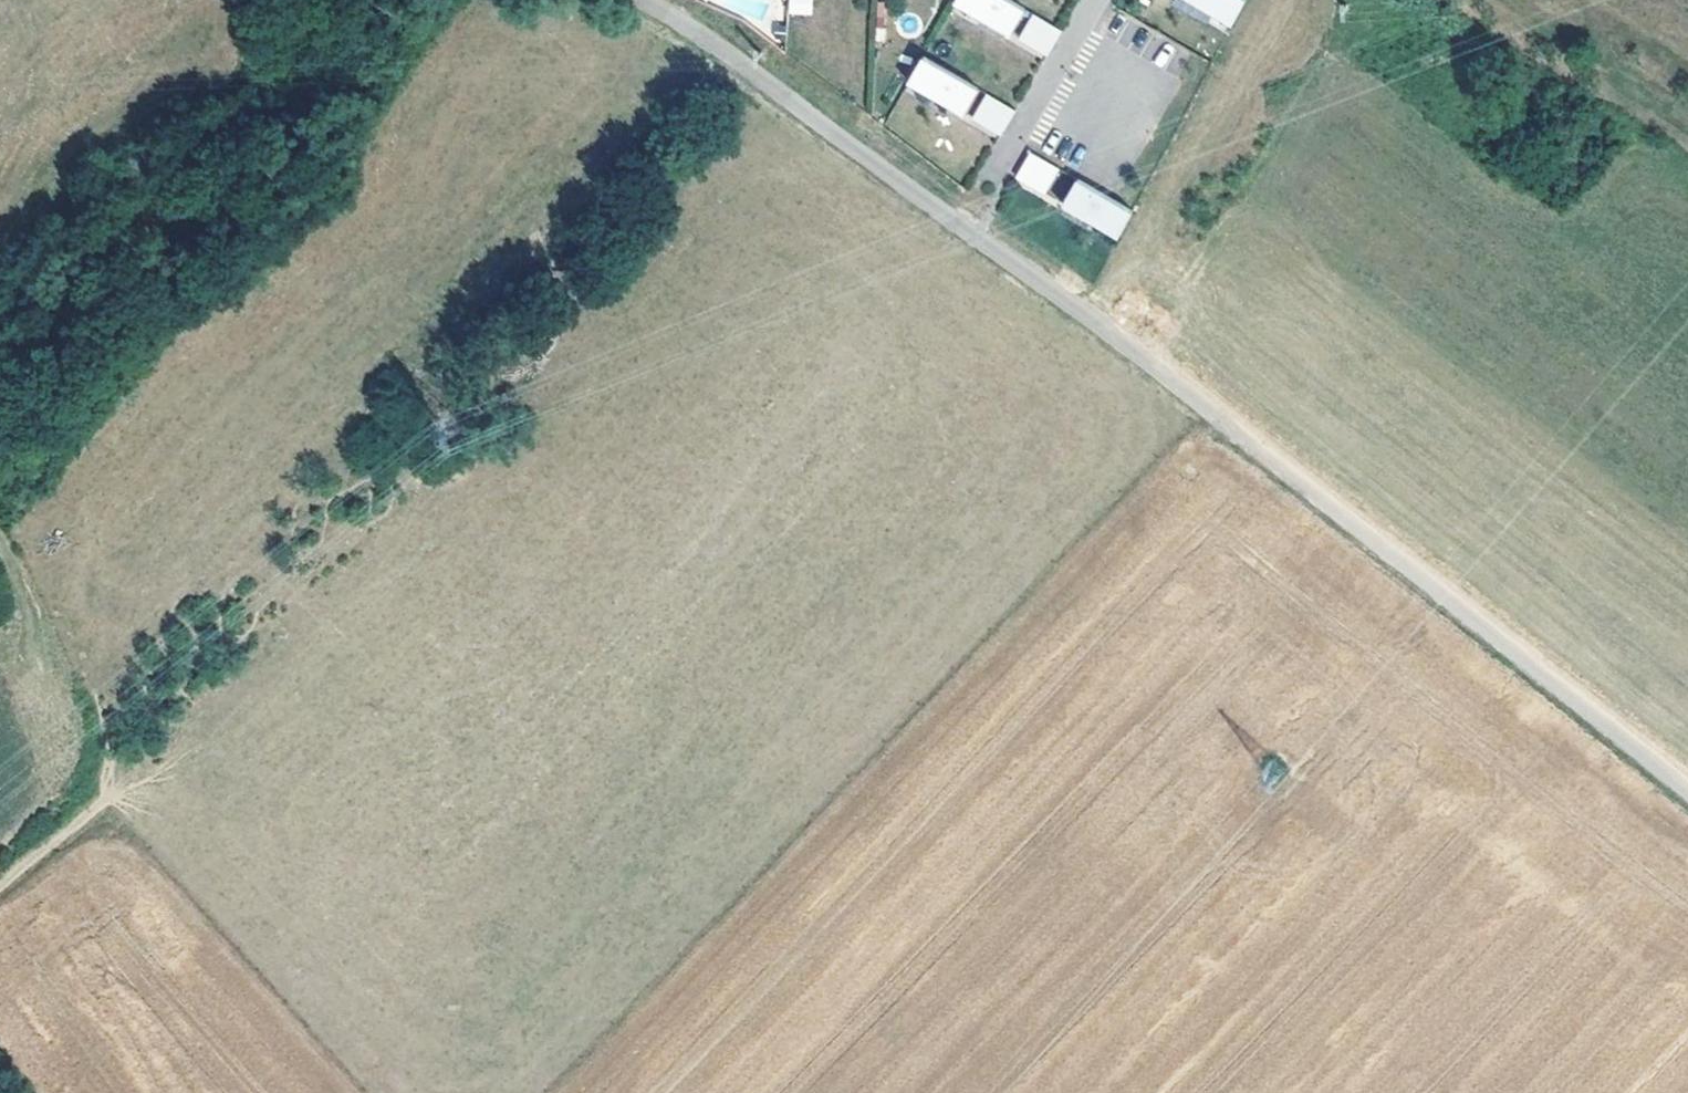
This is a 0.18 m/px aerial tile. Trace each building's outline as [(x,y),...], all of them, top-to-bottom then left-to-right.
[(1020,0),(968,0),(1017,29),(1030,6),(1020,0)] [(1237,22),(1250,0),(1199,0),(1237,22)] [(1040,12),(1026,36),(1055,53),(1069,29),(1040,12)] [(929,54),(916,77),(970,109),(983,86),(929,54)] [(994,92),(980,116),(1009,133),(1023,109),(994,92)] [(1036,149),(1021,173),(1050,190),(1064,166),(1036,149)] [(1078,175),(1063,199),(1118,231),(1132,207),(1078,175)]
